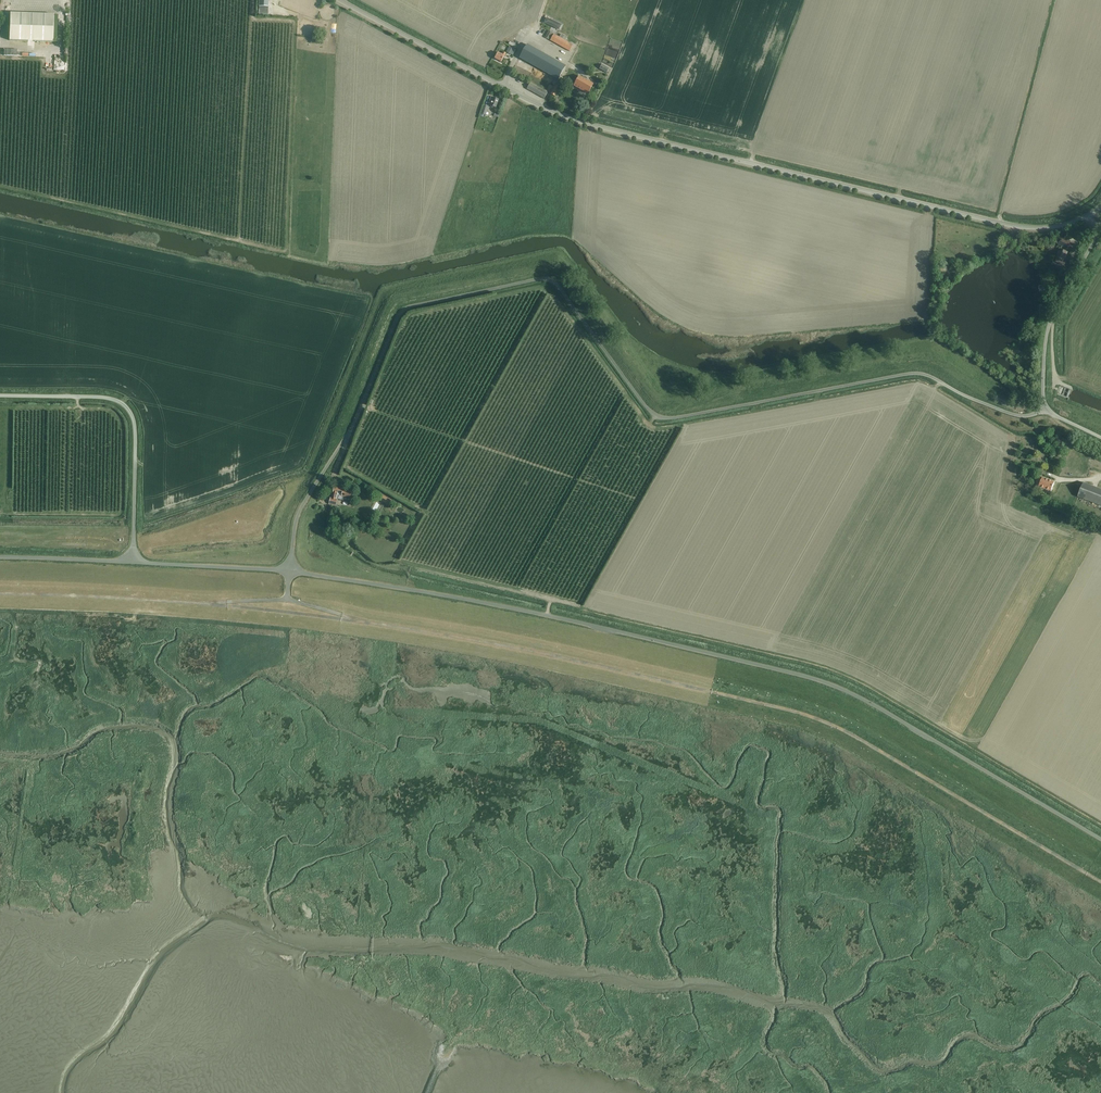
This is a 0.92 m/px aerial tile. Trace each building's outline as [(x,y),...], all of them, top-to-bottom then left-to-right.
[(54,15),(10,13),(9,41),(53,42),(54,15)] [(547,17),(545,21),(559,28),(561,24),(547,17)] [(613,44),(615,36),(609,35),(607,43),(613,44)] [(560,38),(557,36),(553,42),(564,48),(567,42),(565,41),(560,38)] [(567,42),(564,48),(570,51),(573,45),(567,42)] [(559,79),(566,66),(527,44),(520,57),(559,79)] [(509,47),(507,51),(511,54),(513,52),(515,48),(510,45),(509,47)] [(501,61),(506,52),(503,51),(502,54),(498,52),(495,58),(501,61)] [(602,65),(600,69),(607,73),(609,68),(602,65)] [(588,93),(594,83),(580,75),(574,85),(588,93)] [(544,98),(547,92),(530,82),(527,88),(544,98)] [(551,93),(555,95),(560,86),(556,84),(551,93)] [(489,103),(491,104),(490,106),(496,108),(499,99),(493,97),(493,98),(491,97),(489,103)] [(1059,244),(1067,248),(1070,242),(1061,239),(1059,244)] [(1067,252),(1060,249),(1056,258),(1057,258),(1055,262),(1064,265),(1066,260),(1064,259),(1067,252)] [(1038,476),(1035,483),(1037,483),(1035,489),(1038,490),(1039,487),(1051,492),(1054,482),(1042,478),(1038,476)] [(1083,483),(1078,497),(1100,506),(1100,490),(1083,483)] [(331,498),(329,505),(336,506),(337,500),(336,499),(337,495),(342,496),(344,497),(344,500),(350,502),(351,498),(350,498),(352,492),(341,490),(341,489),(334,488),(333,493),(332,498),(331,498)]
